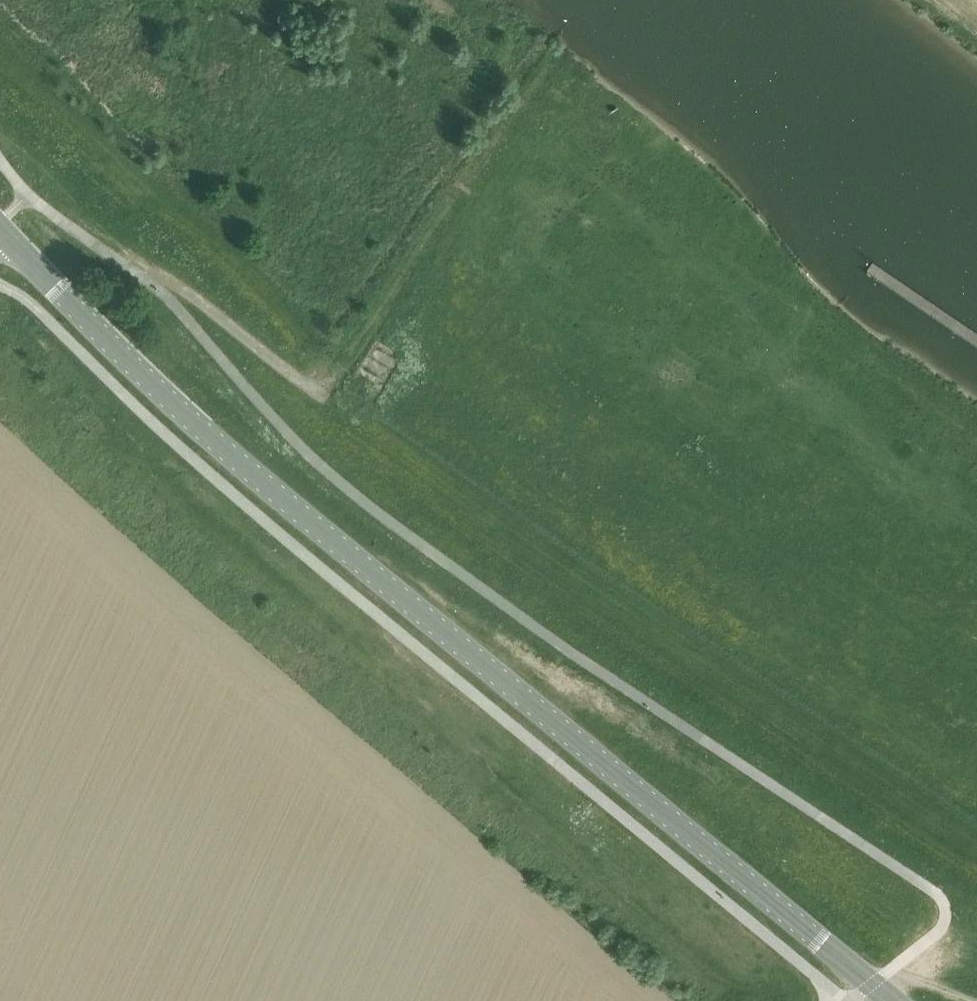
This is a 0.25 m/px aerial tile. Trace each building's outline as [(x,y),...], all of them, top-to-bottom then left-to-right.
[(242,0),(251,11),(263,0),(242,0)]
